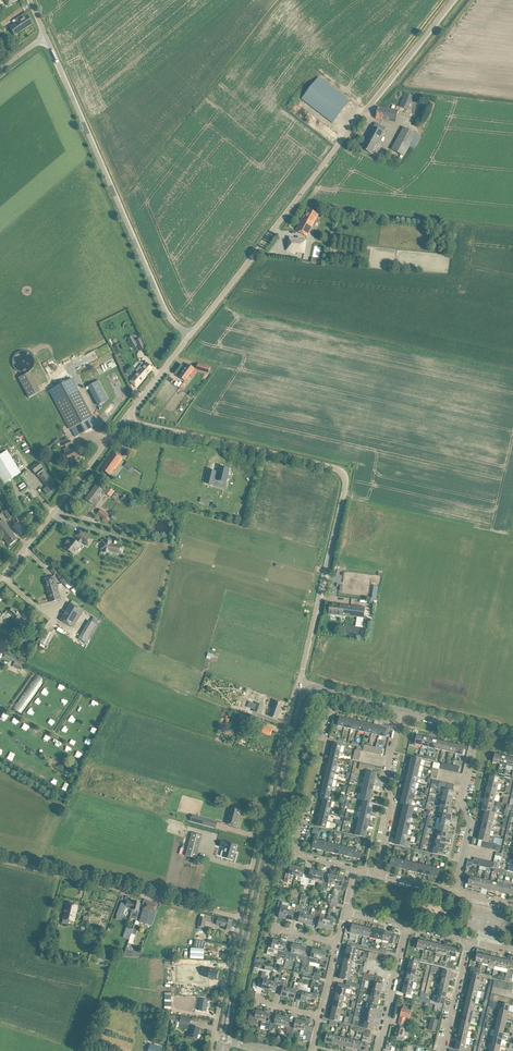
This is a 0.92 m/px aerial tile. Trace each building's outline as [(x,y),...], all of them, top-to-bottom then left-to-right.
[(14,35),(32,24),(26,12),(21,15),(15,19),(17,23),(10,28),(14,35)] [(333,123),(350,101),(346,98),(323,80),(319,77),(307,93),(302,99),(306,102),(329,119),(333,123)] [(407,110),(413,96),(405,93),(399,107),(407,110)] [(398,110),(395,110),(378,107),(376,118),(396,122),(398,110)] [(386,128),(381,125),(376,123),(374,127),(374,126),(362,149),(371,154),(377,144),(378,145),(386,128)] [(417,134),(404,127),(391,149),(404,156),(417,134)] [(307,237),(315,221),(314,221),(318,214),(309,209),(303,218),(296,231),(307,237)] [(304,253),(306,240),(290,237),(289,237),(289,241),(288,241),(287,250),(292,251),(304,253)] [(133,338),(129,341),(132,348),(138,345),(140,350),(145,348),(140,338),(134,341),(133,338)] [(32,369),(33,368),(34,367),(34,366),(34,364),(35,363),(35,362),(35,361),(35,360),(34,359),(34,358),(34,357),(33,356),(32,355),(32,354),(31,353),(30,352),(29,352),(28,351),(27,351),(26,351),(25,350),(24,350),(23,350),(22,350),(21,351),(20,351),(19,351),(18,352),(17,352),(16,352),(16,353),(15,354),(14,354),(14,355),(13,356),(13,357),(12,358),(12,360),(12,361),(12,362),(12,363),(12,364),(12,365),(13,366),(13,367),(14,368),(15,369),(15,370),(16,371),(17,371),(18,372),(19,372),(20,373),(22,373),(23,373),(24,373),(25,373),(26,373),(27,372),(28,372),(29,372),(30,371),(31,370),(32,369)] [(152,368),(148,364),(146,362),(142,367),(140,366),(135,370),(137,372),(129,381),(136,387),(146,376),(145,376),(152,368)] [(209,373),(211,367),(198,363),(196,370),(209,373)] [(189,364),(180,377),(185,381),(195,368),(189,364)] [(18,378),(29,398),(40,391),(30,372),(18,378)] [(71,429),(75,437),(97,425),(72,378),(49,390),(69,429),(71,429)] [(88,386),(95,400),(97,405),(108,399),(98,381),(88,386)] [(68,447),(63,450),(65,453),(65,454),(64,454),(63,456),(64,458),(66,458),(67,458),(69,461),(78,456),(74,448),(71,444),(72,444),(70,440),(65,443),(64,443),(66,447),(68,446),(68,447)] [(4,484),(21,473),(7,450),(0,455),(0,477),(4,484)] [(120,463),(123,459),(112,451),(104,462),(105,463),(105,464),(101,469),(108,474),(113,468),(115,469),(120,463)] [(174,463),(173,468),(193,473),(191,480),(197,481),(200,469),(195,468),(195,466),(189,464),(189,463),(184,461),(184,463),(178,461),(177,464),(174,463)] [(38,476),(45,471),(42,467),(38,462),(31,468),(35,473),(36,472),(38,476)] [(51,480),(48,476),(45,472),(45,471),(38,476),(47,487),(43,490),(47,495),(56,488),(51,481),(51,480)] [(209,474),(205,488),(211,489),(213,483),(217,484),(216,485),(225,487),(228,473),(220,471),(218,477),(214,476),(215,475),(209,474)] [(164,480),(162,487),(169,489),(172,475),(166,473),(165,474),(164,480)] [(96,485),(85,499),(89,503),(92,504),(95,506),(100,499),(104,494),(104,493),(106,490),(101,486),(100,488),(96,485)] [(104,493),(104,494),(106,496),(107,494),(110,497),(114,491),(108,487),(106,490),(104,493)] [(12,517),(16,523),(20,520),(15,512),(12,515),(8,509),(3,512),(9,520),(12,517)] [(96,509),(93,518),(96,519),(95,522),(111,527),(114,514),(96,509)] [(0,522),(0,534),(5,541),(9,546),(17,539),(11,531),(12,531),(8,526),(3,519),(0,522)] [(71,538),(69,540),(68,539),(67,541),(65,544),(66,544),(64,547),(73,554),(80,545),(79,544),(82,541),(87,545),(92,539),(79,530),(75,536),(78,538),(76,541),(71,538)] [(105,542),(102,542),(101,549),(122,554),(123,547),(110,544),(111,541),(105,540),(105,542)] [(57,584),(54,576),(44,579),(46,587),(57,584)] [(69,582),(65,586),(69,589),(70,588),(72,590),(71,591),(74,594),(78,591),(69,582)] [(61,599),(57,584),(46,587),(50,602),(61,599)] [(71,626),(78,613),(81,615),(83,611),(70,603),(65,611),(63,610),(61,613),(63,615),(60,620),(71,626)] [(363,618),(365,607),(331,603),(329,614),(363,618)] [(23,627),(27,622),(19,614),(16,618),(14,619),(23,627)] [(344,625),(343,632),(361,635),(362,628),(363,618),(357,617),(355,627),(344,625)] [(85,642),(95,625),(89,621),(78,638),(85,642)] [(320,651),(321,651),(334,654),(335,654),(336,648),(339,649),(341,642),(329,639),(330,640),(330,642),(329,642),(328,643),(323,641),(322,641),(320,651)] [(14,663),(13,665),(21,668),(23,665),(24,663),(16,660),(14,663)] [(247,700),(245,708),(255,712),(258,704),(247,700)] [(277,718),(282,706),(273,702),(268,715),(277,718)] [(344,727),(346,719),(339,717),(338,726),(344,727)] [(351,729),(353,720),(346,719),(344,727),(351,729)] [(358,730),(360,722),(353,720),(351,729),(358,730)] [(365,732),(367,723),(360,722),(358,730),(365,732)] [(372,734),(374,725),(367,723),(365,732),(372,734)] [(270,736),(273,729),(268,727),(264,726),(265,726),(261,725),(259,730),(260,730),(259,735),(262,736),(265,734),(270,736)] [(378,735),(380,727),(374,725),(372,734),(378,735)] [(385,737),(387,728),(380,727),(378,735),(385,737)] [(422,745),(424,737),(417,735),(416,738),(413,738),(411,745),(415,745),(415,744),(422,745)] [(429,747),(431,738),(424,737),(422,745),(429,747)] [(435,752),(435,748),(437,740),(431,738),(429,747),(428,750),(435,752)] [(442,750),(444,742),(437,740),(435,748),(442,750)] [(449,752),(451,743),(444,742),(442,750),(449,752)] [(340,752),(342,745),(333,743),(332,750),(340,752)] [(456,753),(458,745),(451,743),(449,752),(456,753)] [(463,755),(465,746),(458,745),(456,753),(463,755)] [(338,759),(340,752),(332,750),(330,757),(338,759)] [(500,764),(502,755),(495,754),(493,762),(500,764)] [(506,769),(507,765),(509,757),(502,755),(500,764),(499,767),(506,769)] [(337,766),(338,759),(330,757),(328,764),(337,766)] [(420,765),(422,759),(412,757),(410,763),(420,765)] [(419,771),(420,765),(410,763),(409,769),(419,771)] [(335,773),(337,766),(328,764),(327,771),(335,773)] [(418,777),(419,771),(409,769),(408,774),(418,777)] [(334,779),(335,773),(327,771),(325,778),(334,779)] [(375,779),(377,773),(374,772),(371,772),(368,771),(367,771),(365,777),(375,779)] [(416,782),(418,777),(408,774),(406,780),(416,782)] [(499,784),(500,778),(490,775),(488,781),(499,784)] [(374,785),(375,779),(365,777),(364,782),(374,785)] [(332,786),(334,779),(325,778),(324,784),(332,786)] [(415,788),(416,782),(406,780),(405,786),(415,788)] [(497,789),(499,784),(488,781),(487,787),(497,789)] [(373,790),(374,785),(364,782),(363,788),(373,790)] [(331,793),(332,786),(324,784),(322,791),(331,793)] [(414,794),(415,788),(405,786),(404,792),(414,794)] [(496,795),(497,789),(487,787),(486,793),(496,795)] [(371,796),(373,790),(363,788),(361,794),(371,796)] [(453,797),(454,791),(451,790),(448,790),(445,789),(444,789),(444,792),(440,791),(439,794),(443,795),(453,797)] [(329,800),(331,793),(322,791),(321,798),(324,799),(329,800)] [(412,800),(414,794),(404,792),(402,797),(412,800)] [(499,796),(496,795),(486,793),(484,799),(498,802),(499,796)] [(370,802),(371,796),(361,794),(360,799),(363,800),(370,802)] [(411,805),(412,800),(402,797),(401,803),(404,804),(411,805)] [(331,807),(332,801),(329,800),(324,799),(322,805),(331,807)] [(497,807),(498,802),(484,799),(483,804),(497,807)] [(372,808),(373,803),(370,802),(363,800),(362,806),(372,808)] [(450,808),(451,803),(442,800),(439,800),(438,806),(444,807),(450,808)] [(413,812),(414,806),(411,805),(404,804),(403,810),(413,812)] [(495,813),(497,807),(483,804),(482,810),(485,811),(495,813)] [(329,814),(331,807),(322,805),(321,812),(329,814)] [(371,814),(372,808),(362,806),(361,812),(371,814)] [(452,815),(454,809),(450,808),(444,807),(442,813),(452,815)] [(228,818),(226,823),(229,824),(237,826),(239,817),(238,817),(240,810),(232,808),(230,813),(229,812),(228,818)] [(412,818),(413,812),(403,810),(402,815),(412,818)] [(494,819),(495,813),(485,811),(484,817),(494,819)] [(328,821),(329,814),(321,812),(319,819),(328,821)] [(369,820),(371,814),(361,812),(359,818),(369,820)] [(451,821),(452,815),(442,813),(441,819),(451,821)] [(410,823),(412,818),(402,815),(400,821),(410,823)] [(493,825),(494,819),(484,817),(482,822),(493,825)] [(368,826),(369,820),(359,818),(358,823),(368,826)] [(326,828),(327,823),(328,821),(319,819),(317,826),(326,828)] [(449,827),(451,821),(441,819),(440,824),(449,827)] [(409,829),(410,823),(400,821),(399,827),(409,829)] [(491,831),(493,825),(482,822),(481,828),(491,831)] [(367,831),(368,826),(358,823),(357,829),(367,831)] [(408,835),(409,829),(399,827),(398,833),(408,835)] [(490,836),(491,831),(481,828),(480,834),(490,836)] [(365,837),(367,831),(357,829),(355,835),(365,837)] [(447,838),(448,832),(438,830),(437,836),(447,838)] [(406,841),(408,835),(398,833),(396,838),(406,841)] [(492,837),(490,836),(480,834),(478,839),(482,840),(485,841),(488,842),(491,842),(492,837)] [(405,847),(406,841),(396,838),(395,844),(405,847)] [(319,850),(321,841),(314,840),(312,848),(319,850)] [(222,841),(220,846),(226,848),(223,857),(233,860),(237,845),(228,843),(227,843),(222,841)] [(326,851),(328,843),(321,841),(319,850),(326,851)] [(333,853),(335,844),(328,843),(326,851),(333,853)] [(501,845),(497,844),(494,843),(493,849),(500,851),(501,845)] [(340,854),(342,846),(335,844),(333,853),(340,854)] [(346,856),(348,848),(342,846),(340,854),(346,856)] [(443,855),(444,849),(434,847),(433,853),(443,855)] [(353,858),(355,849),(348,848),(346,856),(353,858)] [(360,859),(362,851),(355,849),(353,858),(360,859)] [(397,868),(399,859),(392,858),(390,866),(397,868)] [(404,869),(405,861),(399,859),(397,868),(404,869)] [(410,871),(412,863),(405,861),(404,869),(410,871)] [(417,873),(419,864),(412,863),(410,871),(417,873)] [(424,874),(426,866),(419,864),(417,873),(424,874)] [(296,875),(298,867),(291,865),(289,873),(286,872),(284,880),(288,881),(289,879),(291,879),(293,875),(296,875)] [(431,876),(433,867),(426,866),(424,874),(431,876)] [(303,876),(305,868),(298,867),(296,875),(300,876),(298,881),(301,882),(301,884),(304,885),(306,877),(303,876)] [(438,877),(440,869),(433,867),(431,876),(438,877)] [(316,880),(318,872),(311,870),(309,878),(306,877),(304,885),(308,886),(308,883),(311,884),(312,879),(316,880)] [(323,881),(324,873),(318,872),(316,880),(319,881),(318,885),(321,886),(320,889),(324,890),(326,882),(323,881)] [(474,889),(477,878),(470,876),(471,875),(467,874),(465,881),(468,882),(468,884),(472,885),(471,888),(474,889)] [(335,885),(337,876),(330,875),(329,882),(326,882),(324,890),(327,891),(328,888),(331,889),(332,884),(335,885)] [(341,891),(344,878),(337,876),(335,885),(334,889),(341,891)] [(488,889),(490,881),(487,880),(488,876),(484,876),(484,879),(482,888),(488,889)] [(482,888),(484,879),(477,878),(474,889),(477,890),(478,887),(482,888)] [(509,894),(511,886),(512,882),(505,880),(504,884),(502,892),(509,894)] [(495,891),(497,882),(490,881),(488,889),(495,891)] [(502,892),(504,884),(497,882),(495,891),(502,892)] [(136,919),(139,911),(138,910),(140,903),(134,901),(133,903),(126,901),(126,904),(121,903),(116,915),(123,916),(125,908),(132,909),(130,918),(136,919)] [(286,919),(289,906),(288,906),(289,903),(279,901),(278,906),(277,911),(280,912),(279,917),(286,919)] [(152,925),(157,911),(155,911),(157,905),(145,902),(139,922),(152,925)] [(73,922),(76,911),(77,905),(67,903),(62,923),(68,925),(69,921),(73,922)] [(297,913),(299,905),(296,905),(295,907),(289,906),(286,919),(292,920),(294,913),(297,913)] [(308,910),(305,909),(302,909),(302,906),(299,905),(297,913),(300,914),(299,922),(305,924),(307,915),(308,910)] [(317,918),(319,910),(315,909),(315,912),(312,911),(311,916),(307,915),(305,924),(312,925),(314,917),(317,918)] [(327,920),(323,919),(324,914),(322,914),(322,911),(319,910),(317,918),(320,919),(318,927),(325,928),(327,920)] [(230,931),(232,921),(213,916),(212,921),(217,922),(217,925),(224,926),(223,929),(230,931)] [(332,930),(335,917),(332,916),(331,920),(327,920),(325,928),(332,930)] [(204,927),(206,918),(200,917),(198,926),(204,927)] [(357,934),(359,926),(352,924),(350,933),(355,934),(354,938),(356,939),(357,934)] [(363,936),(365,927),(359,926),(357,934),(363,936)] [(369,937),(371,929),(365,927),(363,936),(369,937)] [(376,939),(378,930),(371,929),(369,937),(376,939)] [(382,940),(384,932),(378,930),(376,939),(382,940)] [(392,945),(394,935),(391,934),(391,933),(384,932),(382,940),(389,942),(388,944),(392,945)] [(278,954),(281,941),(274,939),(272,947),(269,946),(267,954),(271,955),(271,953),(278,954)] [(206,942),(195,940),(194,946),(204,948),(206,942)] [(423,950),(425,941),(419,940),(418,942),(415,941),(413,947),(418,949),(423,950)] [(285,950),(287,943),(281,941),(278,954),(277,955),(278,956),(281,955),(284,956),(283,958),(287,959),(289,951),(285,950)] [(429,951),(431,942),(425,941),(423,950),(422,954),(425,955),(426,950),(429,951)] [(436,953),(438,944),(431,942),(429,951),(436,953)] [(298,954),(300,946),(293,944),(291,952),(289,951),(287,959),(290,960),(291,957),(297,959),(298,957),(298,954)] [(441,957),(442,954),(444,945),(438,944),(436,953),(435,956),(441,957)] [(448,955),(450,947),(444,945),(442,954),(448,955)] [(306,964),(308,956),(305,955),(307,947),(300,946),(298,954),(298,957),(301,958),(301,960),(304,960),(303,963),(306,964)] [(359,949),(356,948),(347,946),(346,953),(357,956),(359,949)] [(459,957),(460,953),(457,952),(457,949),(450,947),(448,955),(448,958),(450,959),(451,956),(455,957),(456,956),(459,957)] [(126,949),(123,957),(139,957),(141,954),(126,949)] [(317,963),(320,950),(313,949),(311,956),(308,956),(306,964),(309,965),(310,965),(311,962),(317,963)] [(325,960),(327,952),(320,950),(317,963),(320,964),(319,967),(326,968),(328,958),(328,960),(325,960)] [(356,962),(357,956),(346,953),(344,960),(353,962),(356,962)] [(481,967),(482,963),(484,955),(477,953),(475,962),(479,963),(478,967),(481,967)] [(488,965),(490,956),(484,955),(482,963),(488,965)] [(495,966),(497,958),(490,956),(488,965),(495,966)] [(501,968),(503,959),(497,958),(495,966),(501,968)] [(507,969),(509,961),(503,959),(501,968),(507,969)] [(352,968),(353,962),(344,960),(343,966),(352,968)] [(417,970),(419,963),(410,961),(408,968),(417,970)] [(510,970),(512,970),(512,961),(509,961),(507,969),(505,977),(505,981),(511,983),(512,979),(508,978),(510,970)] [(354,969),(352,968),(343,966),(341,972),(350,974),(353,975),(354,969)] [(432,966),(430,974),(433,975),(434,971),(438,971),(439,968),(432,966)] [(203,976),(217,979),(219,970),(205,967),(205,968),(206,968),(204,976),(203,976)] [(470,973),(479,975),(480,973),(481,967),(478,967),(478,969),(471,967),(470,973)] [(415,976),(417,970),(408,968),(407,974),(415,976)] [(450,979),(452,972),(443,970),(442,974),(440,974),(439,976),(442,977),(450,979)] [(271,981),(268,980),(269,976),(266,975),(266,973),(263,972),(261,980),(264,980),(262,988),(269,990),(271,981)] [(352,983),(352,979),(349,978),(350,974),(341,972),(340,978),(348,980),(348,982),(347,981),(346,985),(350,986),(359,988),(360,985),(352,983)] [(414,982),(415,976),(407,974),(405,980),(414,982)] [(479,984),(481,977),(472,975),(471,982),(479,984)] [(280,987),(283,977),(279,976),(279,978),(276,978),(275,982),(271,981),(269,990),(276,991),(278,984),(280,984),(280,987)] [(287,988),(288,983),(285,983),(285,980),(282,979),(283,977),(280,987),(283,988),(281,996),(288,997),(290,989),(287,988)] [(449,985),(450,979),(442,977),(440,983),(449,985)] [(412,989),(414,982),(405,980),(404,987),(412,989)] [(381,991),(383,985),(382,984),(379,984),(375,983),(374,983),(372,982),(371,986),(373,986),(373,989),(381,991)] [(478,991),(479,984),(471,982),(469,989),(478,991)] [(300,992),(302,984),(298,983),(298,986),(295,985),(293,989),(290,989),(288,997),(295,999),(297,991),(300,992)] [(346,993),(346,990),(347,988),(349,989),(350,986),(346,985),(339,983),(338,986),(338,987),(338,988),(338,987),(336,994),(345,996),(350,998),(351,994),(347,993),(347,994),(346,993)] [(447,992),(449,985),(440,983),(439,990),(447,992)] [(310,993),(306,992),(307,988),(304,987),(305,985),(302,984),(300,992),(303,992),(301,1000),(308,1002),(310,993)] [(416,990),(412,989),(404,987),(402,993),(411,995),(412,991),(415,992),(416,990)] [(314,1003),(318,990),(314,989),(313,994),(310,993),(308,1002),(314,1003)] [(380,998),(381,991),(373,989),(371,996),(380,998)] [(476,997),(478,991),(469,989),(468,995),(476,997)] [(446,998),(447,992),(439,990),(437,996),(446,998)] [(343,1003),(345,996),(336,994),(335,1001),(343,1003)] [(474,1004),(476,997),(468,995),(466,1002),(474,1004)] [(378,1004),(380,998),(371,996),(370,1002),(378,1004)] [(444,1004),(446,998),(437,996),(436,1002),(444,1004)] [(200,998),(198,1010),(206,1011),(208,999),(200,998)] [(342,1009),(343,1003),(335,1001),(333,1007),(342,1009)] [(377,1011),(378,1004),(370,1002),(368,1009),(377,1011)] [(473,1011),(474,1004),(466,1002),(464,1009),(473,1011)] [(508,1012),(510,1005),(509,1005),(505,1004),(502,1003),(501,1003),(499,1010),(508,1012)] [(340,1015),(342,1009),(333,1007),(332,1013),(340,1015)] [(409,1018),(412,1011),(407,1010),(402,1008),(400,1016),(398,1023),(403,1025),(406,1017),(409,1018)] [(375,1017),(377,1011),(368,1009),(367,1015),(375,1017)] [(471,1017),(473,1011),(464,1009),(463,1015),(471,1017)] [(262,1021),(262,1017),(264,1012),(257,1010),(256,1014),(250,1013),(247,1025),(254,1026),(254,1024),(257,1024),(258,1020),(262,1021)] [(507,1019),(508,1012),(499,1010),(498,1017),(507,1019)] [(272,1022),(269,1021),(270,1014),(264,1012),(262,1017),(262,1021),(261,1025),(267,1027),(267,1029),(270,1030),(272,1022)] [(339,1022),(340,1017),(340,1015),(332,1013),(330,1020),(339,1022)] [(280,1030),(283,1017),(277,1015),(275,1023),(272,1022),(270,1030),(273,1031),(274,1028),(280,1030)] [(374,1023),(375,1017),(367,1015),(365,1021),(374,1023)] [(470,1024),(471,1017),(463,1015),(461,1022),(470,1024)] [(192,1029),(188,1028),(189,1025),(190,1025),(191,1020),(181,1017),(180,1022),(179,1028),(189,1031),(187,1039),(193,1040),(194,1038),(197,1039),(200,1028),(193,1026),(192,1029)] [(288,1026),(290,1018),(283,1017),(280,1030),(281,1025),(285,1026),(284,1031),(287,1031),(286,1034),(290,1035),(291,1027),(288,1026)] [(505,1025),(507,1019),(498,1017),(496,1023),(505,1025)] [(301,1030),(303,1021),(296,1020),(294,1027),(291,1027),(290,1035),(293,1035),(293,1033),(296,1034),(298,1029),(301,1030)] [(308,1031),(310,1023),(303,1021),(301,1030),(304,1031),(303,1035),(306,1036),(305,1041),(311,1042),(313,1031),(313,1032),(308,1031)] [(372,1030),(374,1023),(365,1021),(364,1028),(372,1030)] [(439,1021),(436,1021),(435,1024),(431,1024),(429,1030),(437,1032),(439,1021)] [(468,1031),(470,1024),(461,1022),(460,1029),(468,1031)] [(504,1032),(505,1025),(496,1023),(494,1030),(504,1032)] [(407,1033),(409,1026),(406,1025),(405,1029),(397,1027),(395,1036),(399,1037),(400,1036),(404,1037),(405,1032),(407,1033)] [(467,1037),(468,1031),(460,1029),(458,1035),(467,1037)] [(502,1039),(504,1032),(494,1030),(493,1037),(502,1039)] [(332,1043),(334,1036),(327,1034),(325,1042),(332,1043)] [(465,1044),(467,1037),(458,1035),(457,1042),(465,1044)] [(339,1045),(341,1037),(334,1036),(332,1043),(339,1045)] [(353,1048),(355,1040),(351,1039),(352,1036),(349,1036),(348,1039),(346,1047),(346,1048),(353,1050),(353,1048)] [(346,1047),(348,1039),(341,1037),(339,1045),(346,1047)] [(500,1045),(502,1039),(493,1037),(491,1043),(500,1045)] [(360,1050),(362,1042),(355,1040),(353,1048),(360,1050)] [(369,1044),(362,1042),(360,1050),(365,1050),(367,1050),(369,1044)] [(463,1050),(465,1044),(457,1042),(455,1049),(463,1050)]
